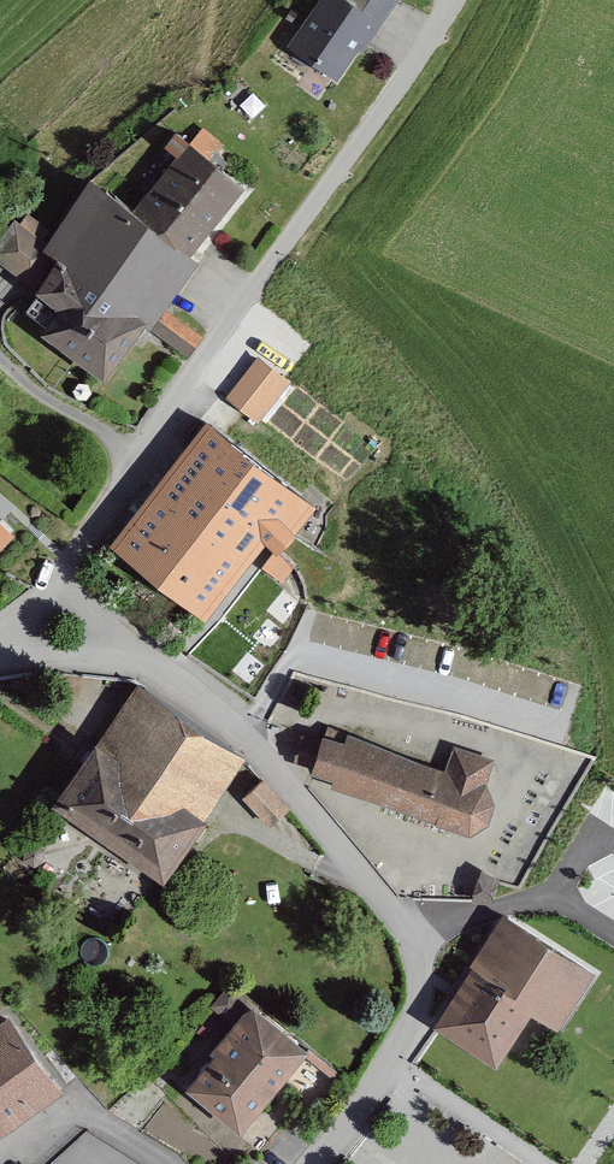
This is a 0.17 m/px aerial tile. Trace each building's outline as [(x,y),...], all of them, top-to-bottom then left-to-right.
[(295,51),(344,84),(401,0),(329,0),(295,51)] [(194,145),(141,213),(103,183),(51,248),(23,226),(0,255),(0,265),(44,299),(32,314),(52,329),(47,335),(112,386),(153,333),(186,359),(202,338),(169,311),(205,265),(199,261),(253,192),(194,145)] [(287,382),(259,361),(229,400),(257,421),(287,382)] [(322,509),(213,429),(124,548),(219,618),(273,545),(288,556),(322,509)] [(15,524),(0,510),(0,539),(15,524)] [(252,759),(143,688),(65,808),(182,883),(222,822),(214,817),(252,759)] [(337,790),(476,837),(493,828),(499,806),(489,788),(497,764),(459,751),(453,771),(353,738),(351,744),(333,738),(320,775),(340,782),(337,790)] [(288,810),(266,787),(247,806),(269,829),(288,810)] [(599,975),(509,915),(474,967),(478,970),(439,1027),(504,1070),(542,1014),(563,1028),(599,975)] [(315,1050),(264,1008),(194,1092),(245,1134),(315,1050)] [(71,1092),(15,1018),(0,1029),(0,1145),(71,1092)]
